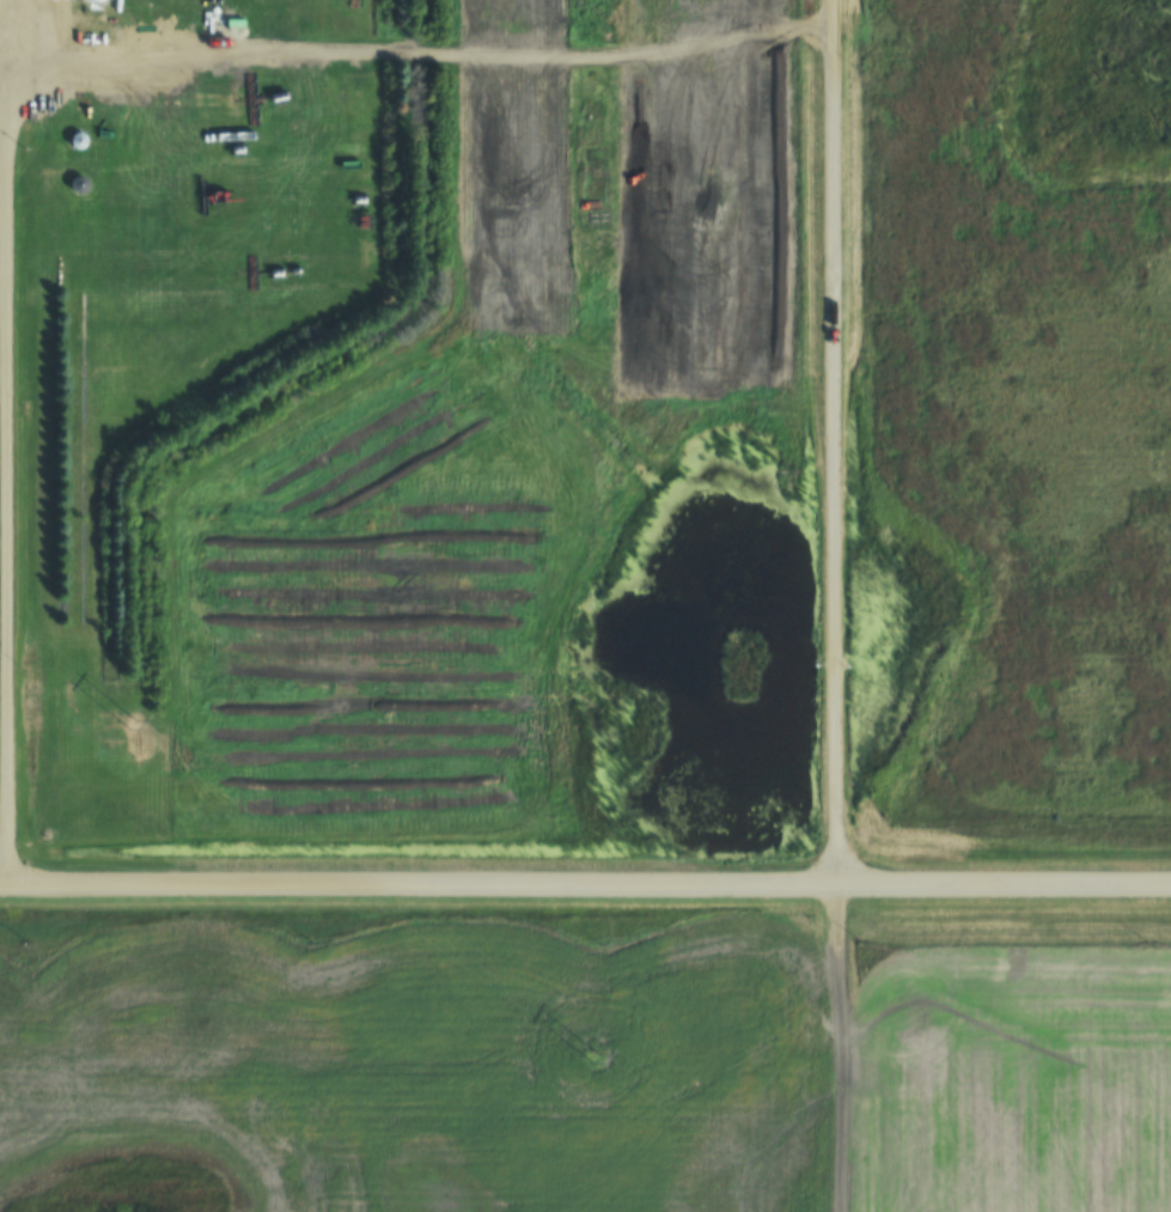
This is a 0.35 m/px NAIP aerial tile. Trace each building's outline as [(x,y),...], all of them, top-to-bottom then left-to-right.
[(84,147),(81,148),(79,148),(77,148),(75,147),(74,145),(73,142),(73,140),(74,139),(75,136),(77,135),(79,134),(81,135),(84,135),(85,138),(86,140),(87,142),(86,145),(85,146),(84,147)] [(85,190),(83,191),(80,191),(78,190),(77,189),(75,188),(74,185),(74,183),(75,181),(77,179),(78,178),(80,177),(83,177),(85,178),(86,179),(87,182),(89,184),(87,187),(86,189),(85,190)]
